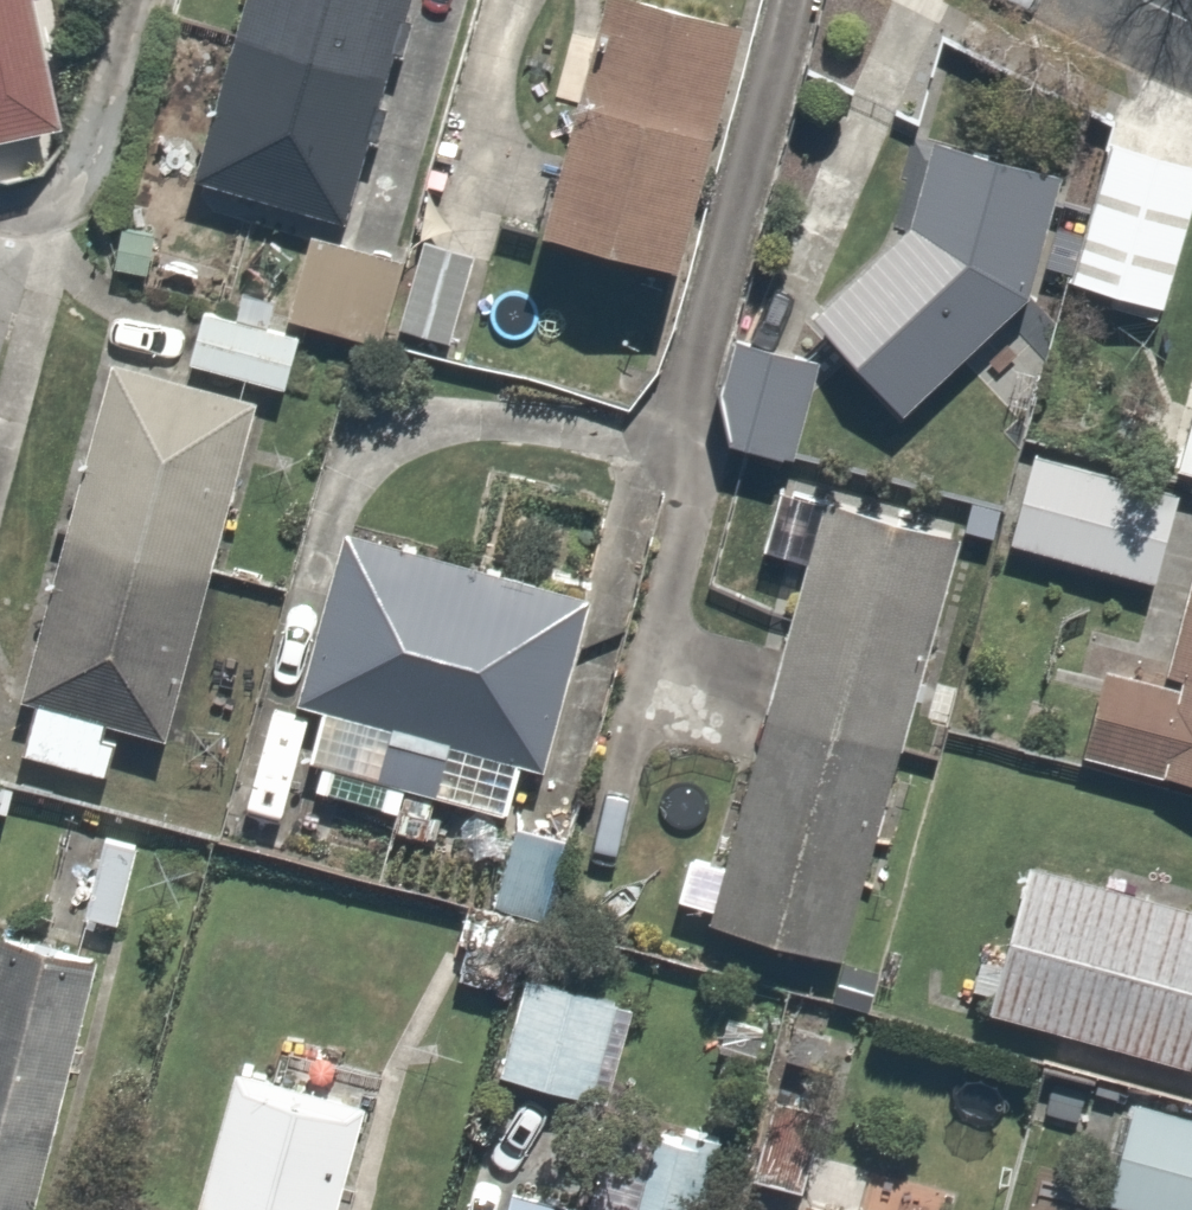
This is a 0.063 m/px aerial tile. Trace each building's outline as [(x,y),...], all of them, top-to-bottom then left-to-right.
[(73,70),(55,0),(0,0),(0,152),(60,137),(45,78),(73,70)] [(185,185),(361,217),(408,0),(241,0),(185,185)] [(733,34),(603,0),(595,0),(532,241),(669,277),(733,34)] [(888,205),(908,209),(904,226),(804,317),(896,418),(1026,298),(1053,168),(921,141),(902,137),(888,205)] [(1104,142),(1063,284),(1159,312),(1191,198),(1191,167),(1104,142)] [(402,259),(309,243),(295,323),(388,339),(402,259)] [(459,258),(415,251),(403,333),(447,340),(459,258)] [(295,331),(200,308),(187,367),(281,389),(295,331)] [(792,463),(810,355),(721,341),(703,449),(792,463)] [(19,754),(105,777),(118,729),(156,739),(242,407),(103,371),(18,703),(31,706),(19,754)] [(1172,475),(1191,481),(1191,402),(1172,475)] [(1161,482),(1025,455),(1006,550),(1142,577),(1161,482)] [(686,851),(669,913),(834,958),(948,538),(808,500),(711,857),(686,851)] [(334,537),(296,710),(312,714),(301,765),(503,810),(515,759),(545,766),(583,593),(334,537)] [(1169,677),(1101,662),(1078,763),(1191,788),(1191,573),(1169,677)] [(565,837),(509,823),(488,908),(544,922),(565,837)] [(113,926),(129,843),(84,835),(67,918),(113,926)] [(1018,865),(979,1026),(1191,1078),(1191,908),(1018,865)] [(0,939),(0,1209),(36,1209),(96,962),(0,939)] [(627,975),(530,949),(495,1078),(592,1104),(627,975)] [(219,1084),(188,1209),(323,1209),(346,1116),(219,1084)] [(1127,1104),(1109,1204),(1141,1209),(1191,1209),(1191,1116),(1127,1104)] [(699,1143),(636,1131),(621,1209),(686,1209),(699,1143)] [(494,1189),(490,1209),(603,1209),(494,1189)]
